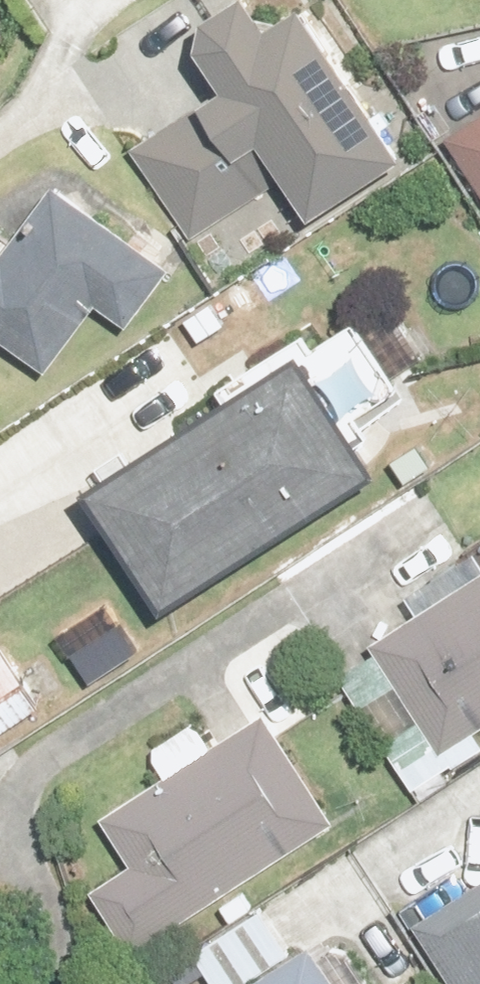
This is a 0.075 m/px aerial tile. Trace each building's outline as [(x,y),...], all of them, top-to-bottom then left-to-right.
[(307,0),(255,0),(196,35),(232,96),(136,153),(216,286),(313,228),(310,222),(406,165),(307,0)] [(446,147),(479,197),(479,124),(446,147)] [(177,264),(37,171),(0,227),(0,342),(53,377),(93,317),(127,339),(177,264)] [(402,393),(356,324),(320,348),(311,333),(209,400),(219,415),(93,499),(172,619),(382,479),(348,429),(402,393)] [(336,673),(414,795),(479,753),(479,749),(473,739),(479,735),(479,581),(336,673)] [(1,647),(0,647),(0,740),(44,711),(1,647)] [(335,829),(270,725),(218,757),(199,726),(149,757),(169,788),(106,828),(132,869),(91,895),(131,958),(335,829)] [(425,938),(454,983),(479,983),(479,904),(425,938)] [(208,983),(334,983),(315,953),(299,964),(268,915),(194,962),(208,983)]
